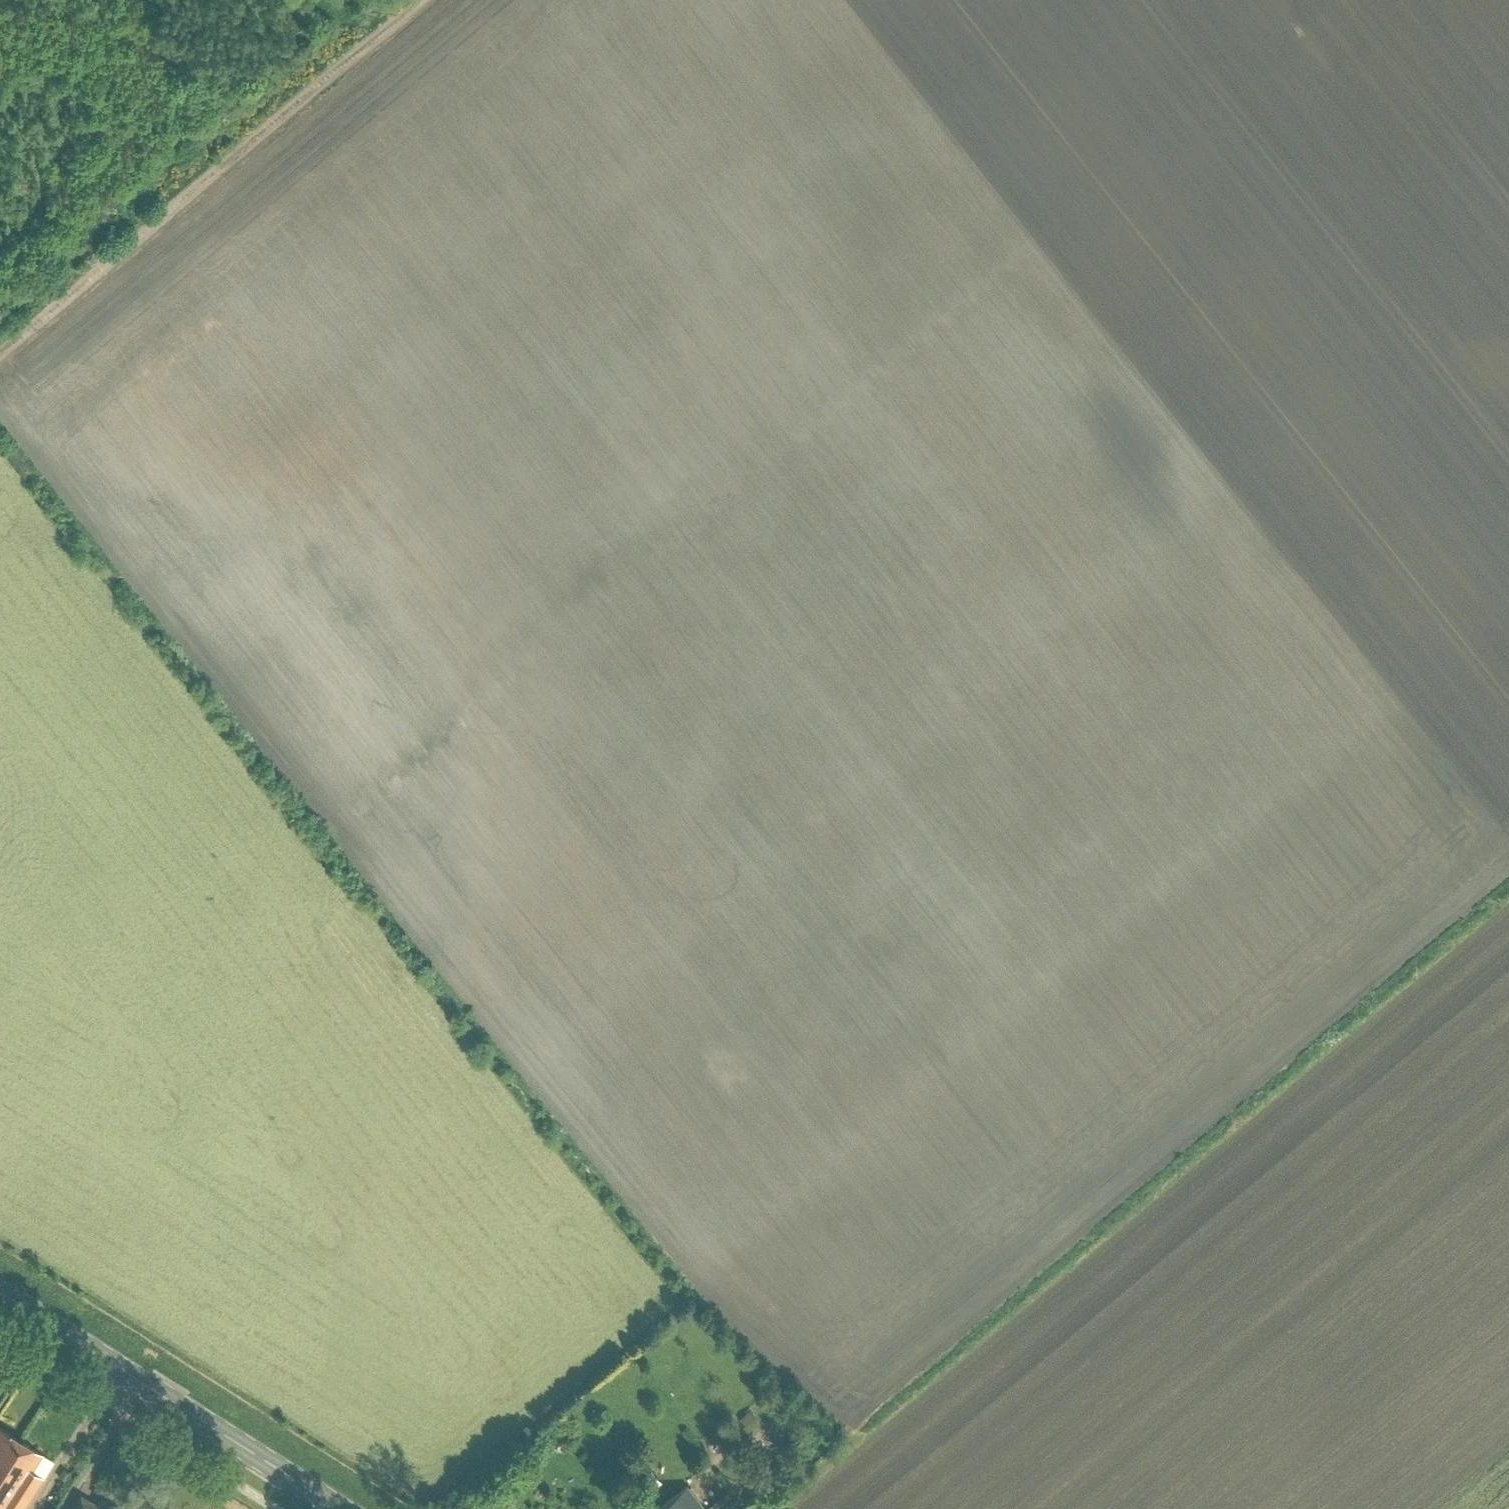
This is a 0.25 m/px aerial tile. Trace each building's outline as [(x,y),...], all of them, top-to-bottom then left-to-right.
[(43,1474),(32,1468),(42,1451),(0,1425),(0,1508),(6,1508),(7,1508),(21,1508),(43,1474)] [(689,1484),(656,1508),(707,1508),(689,1484)] [(81,1493),(73,1505),(79,1508),(124,1508),(101,1495),(97,1503),(81,1493)]
